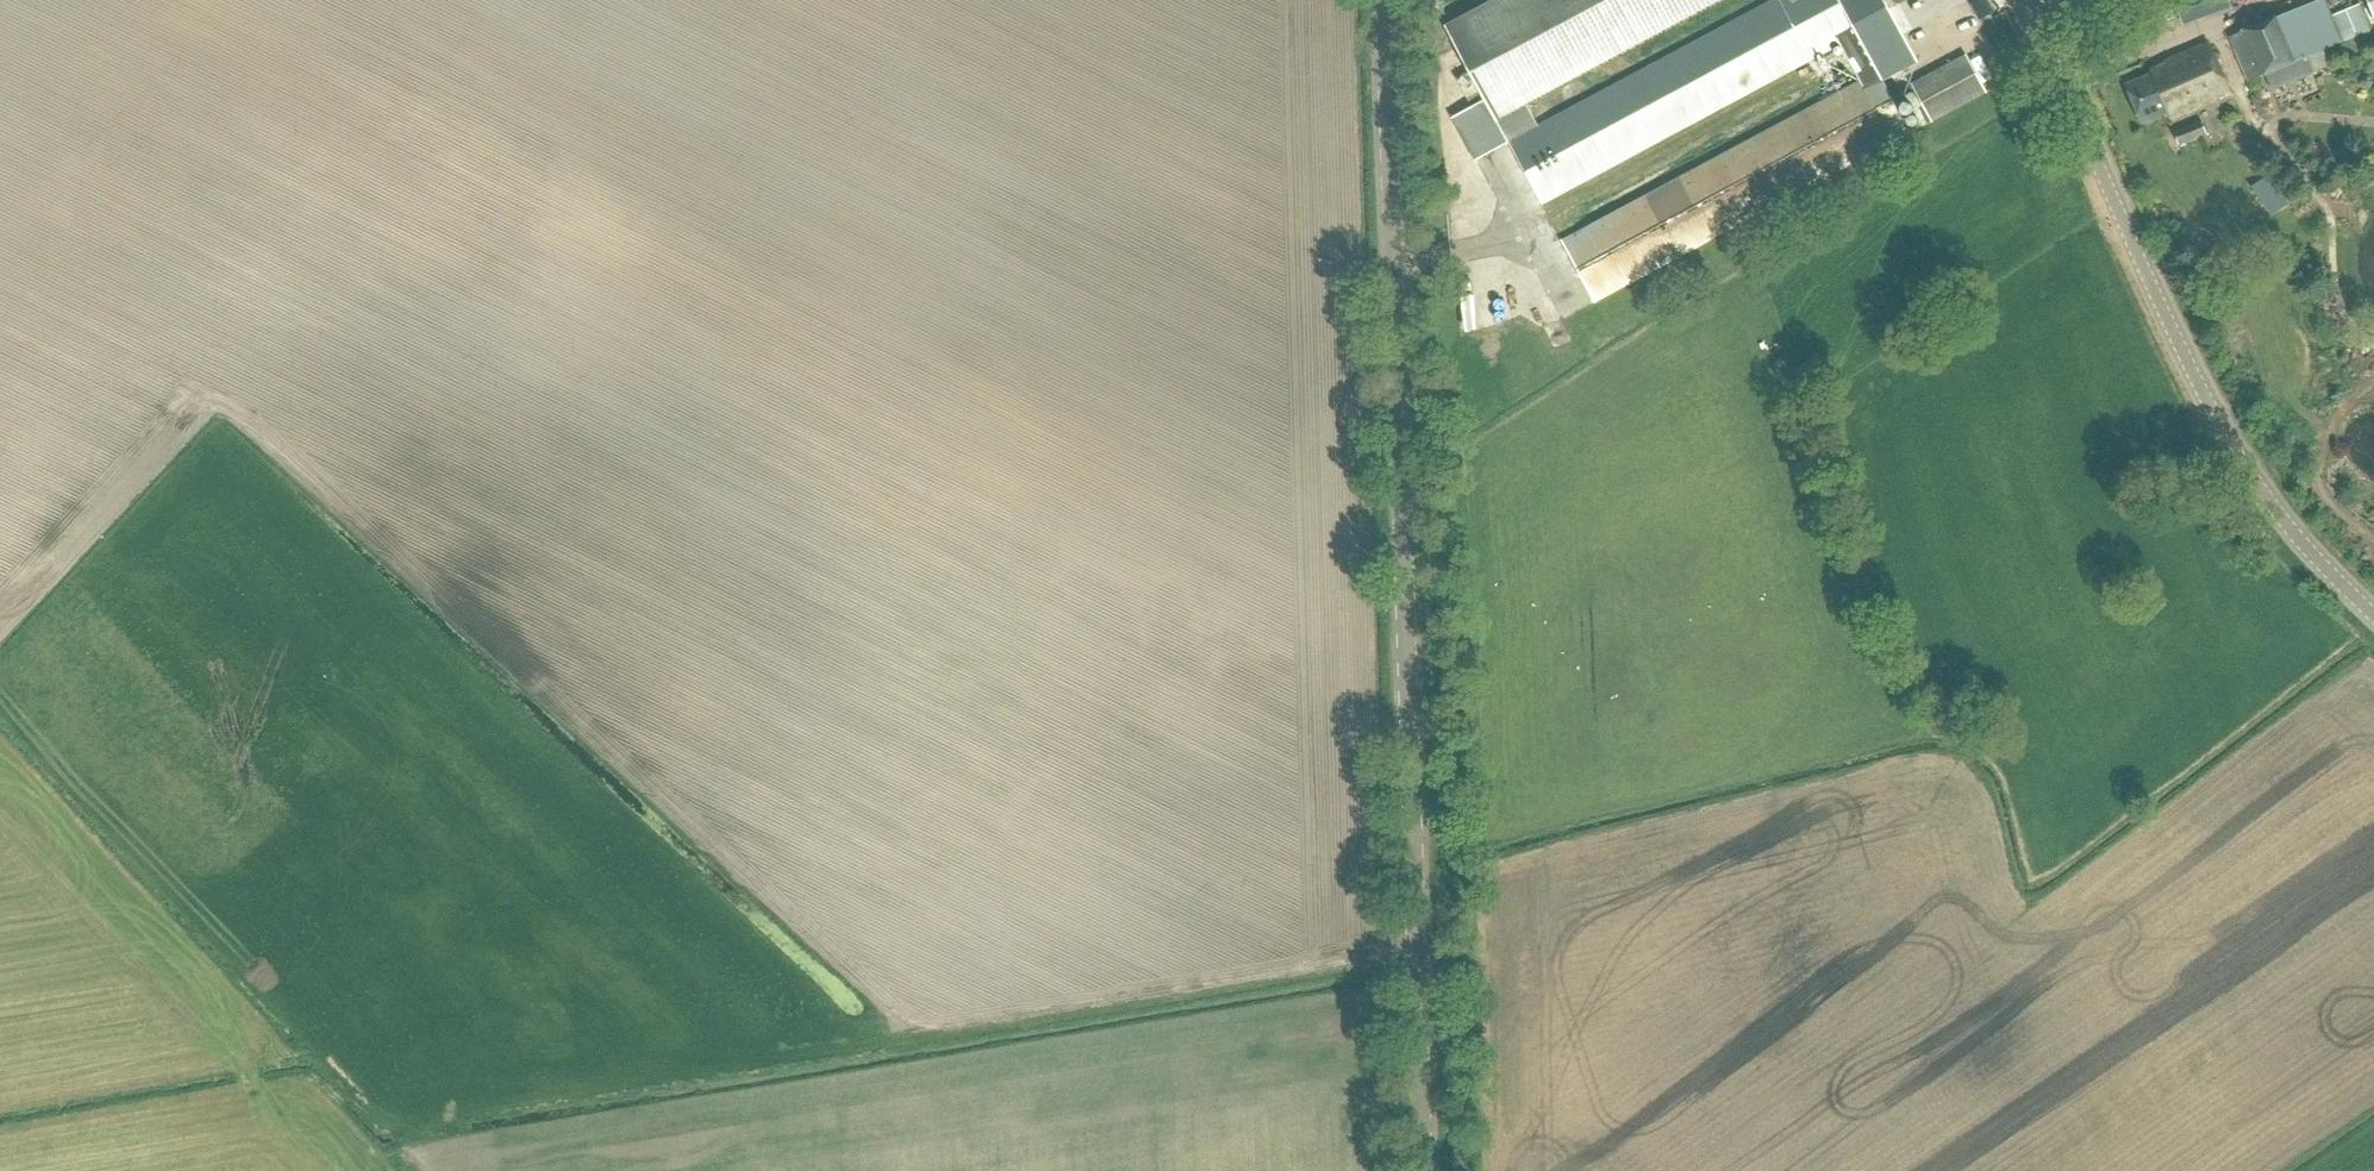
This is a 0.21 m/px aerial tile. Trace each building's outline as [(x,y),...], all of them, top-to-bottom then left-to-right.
[(1840,0),(1776,0),(1539,126),(1528,105),(1725,0),(1492,0),(1446,25),(1486,98),(1452,118),(1572,340),(1606,321),(1597,305),(1598,304),(1911,135),(1891,98),(1883,83),(1881,78),(1876,68),(1859,78),(1822,98),(1811,104),(1563,238),(1543,202),(1796,67),(1815,58),(1840,44),(1858,35),(1855,28),(1840,0)] [(1883,83),(1900,74),(1917,65),(1883,0),(1840,0),(1855,28),(1858,35),(1876,68),(1881,78),(1883,83)] [(2215,11),(2231,5),(2230,0),(2211,0),(2215,11)] [(2273,89),(2311,73),(2304,57),(2333,45),(2314,1),(2230,37),(2249,83),(2267,75),(2273,89)] [(2361,3),(2333,15),(2343,41),(2372,28),(2361,3)] [(1852,65),(1852,66),(1859,78),(1876,68),(1858,35),(1840,44),(1852,65)] [(2170,117),(2233,89),(2211,40),(2165,60),(2168,65),(2126,84),(2143,121),(2167,110),(2170,117)] [(1933,123),(1987,93),(1966,54),(1912,84),(1933,123)] [(2180,145),(2207,134),(2202,121),(2174,132),(2180,145)] [(2247,204),(2260,187),(2248,177),(2234,195),(2247,204)]
